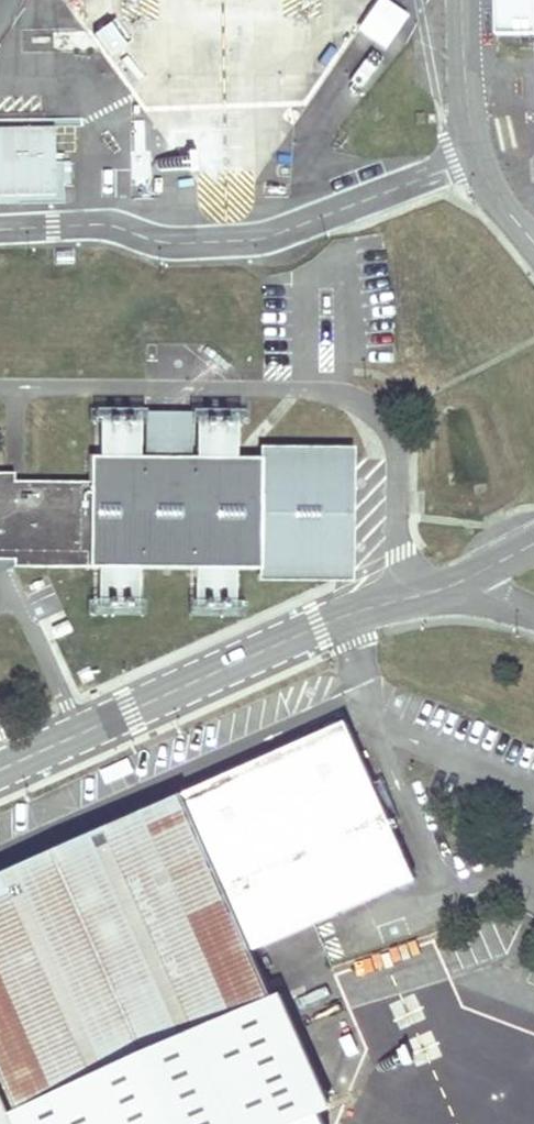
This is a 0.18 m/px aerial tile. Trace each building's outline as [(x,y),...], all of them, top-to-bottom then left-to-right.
[(101,409),(100,454),(141,455),(141,409),(101,409)] [(196,410),(141,409),(141,455),(196,455),(196,410)] [(237,410),(196,410),(196,455),(236,456),(237,410)] [(261,445),(260,456),(259,568),(259,579),(352,580),(353,446),(261,445)] [(90,454),(90,481),(89,566),(99,566),(141,566),(196,567),(237,567),(259,568),(260,456),(236,456),(196,455),(141,455),(100,454),(90,454)] [(14,557),(14,565),(89,566),(90,481),(14,480),(15,471),(0,470),(0,556),(14,557)] [(141,566),(99,566),(98,614),(140,614),(141,566)] [(237,567),(196,567),(195,616),(236,617),(237,567)] [(0,875),(0,1067),(20,1113),(13,1117),(16,1123),(282,1123),(329,1103),(282,997),(273,1000),(248,942),(411,871),(345,722),(0,875)]
